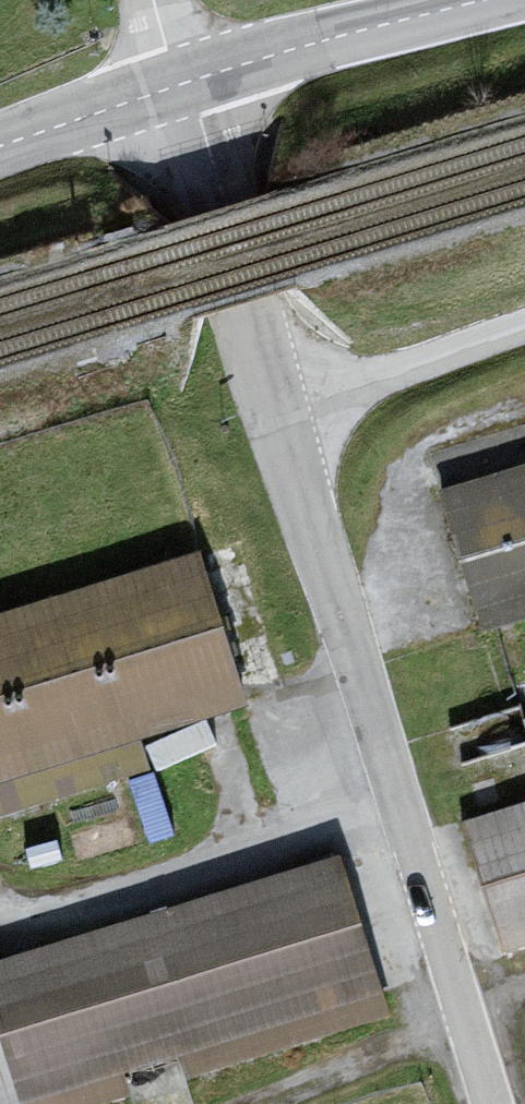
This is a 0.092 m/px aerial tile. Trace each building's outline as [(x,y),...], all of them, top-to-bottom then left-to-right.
[(437,499),(482,648),(524,635),(524,472),(437,499)] [(0,632),(0,809),(256,723),(202,564),(0,632)] [(466,833),(509,974),(524,969),(524,815),(466,833)] [(0,967),(0,1103),(147,1103),(396,1029),(346,864),(0,967)]
